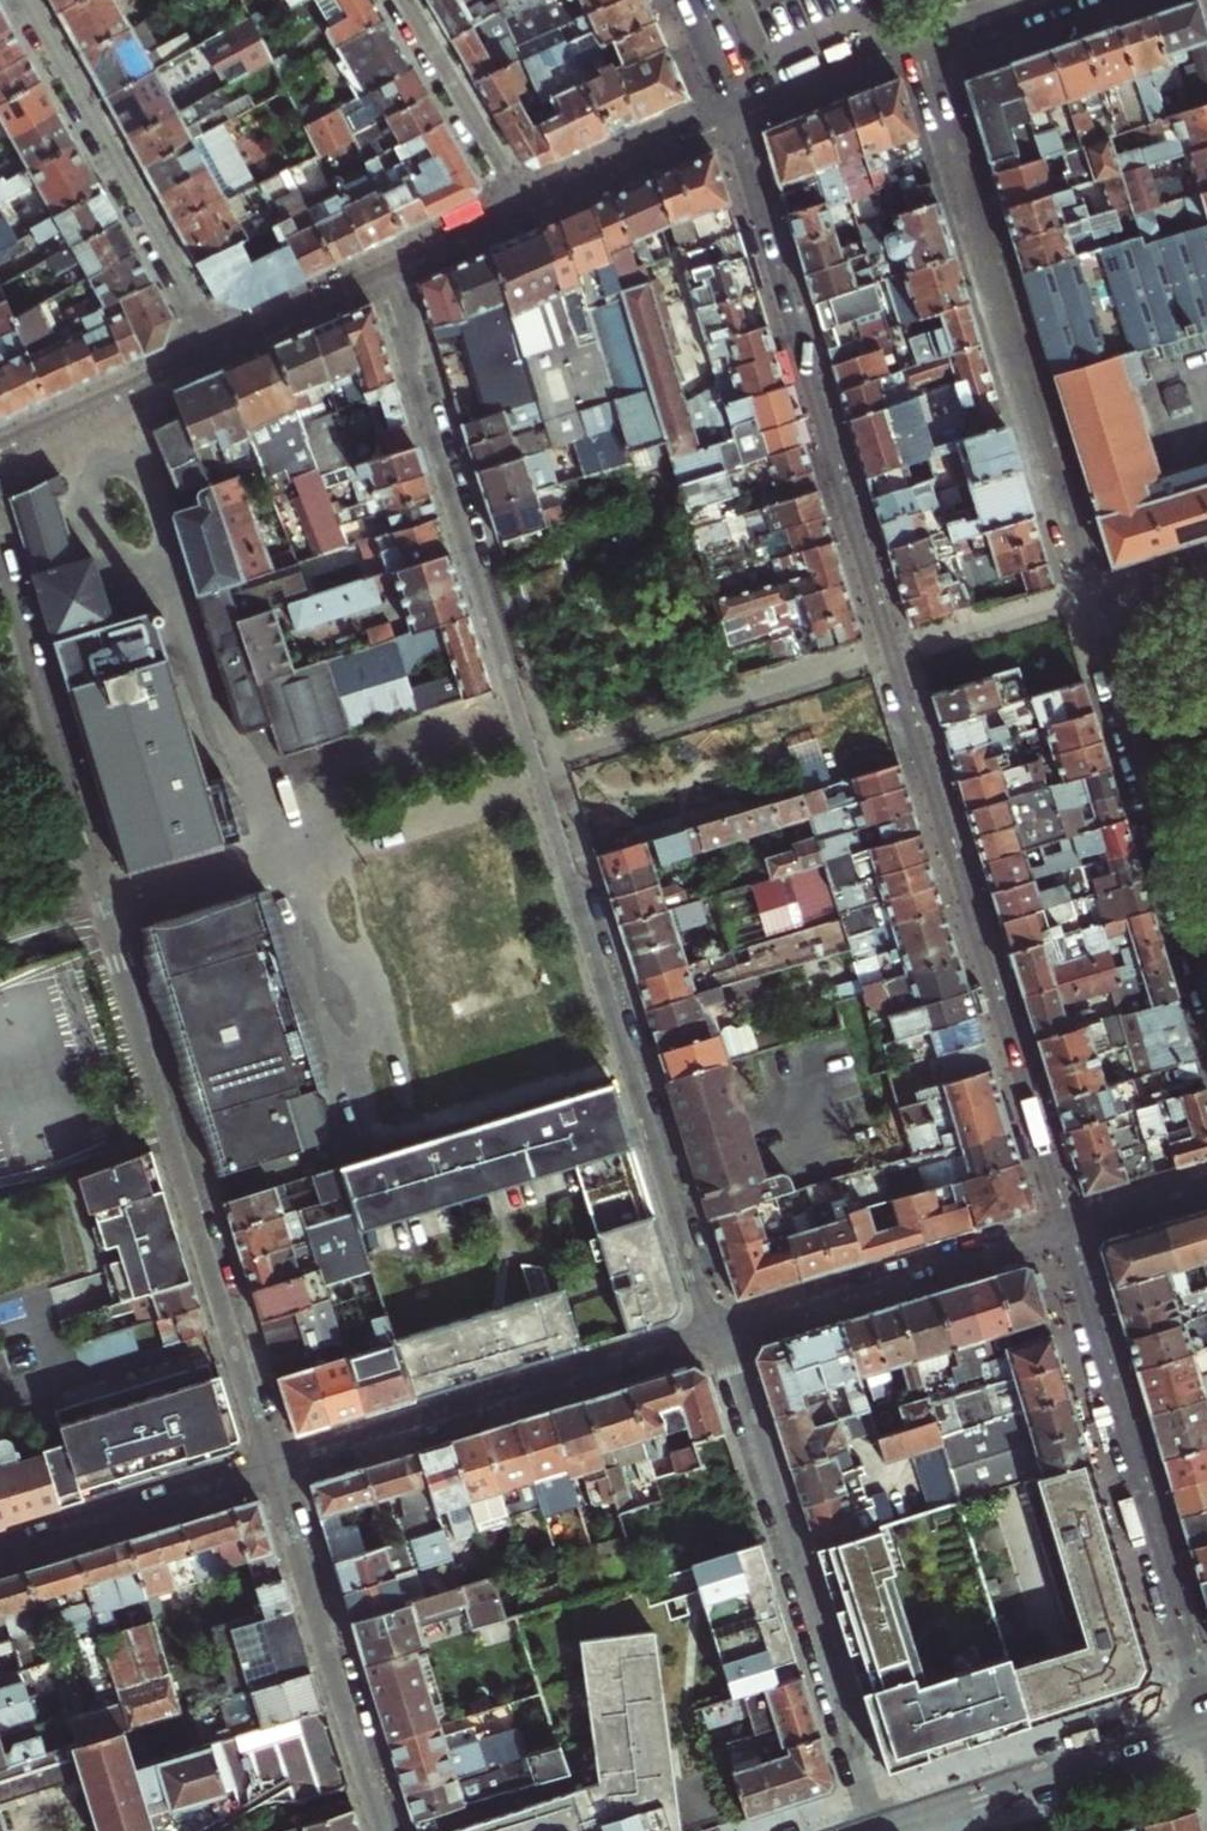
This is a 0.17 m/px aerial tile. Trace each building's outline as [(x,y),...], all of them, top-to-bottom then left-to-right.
[(59,15),(86,0),(51,0),(59,15)] [(59,15),(70,36),(82,57),(134,28),(119,1),(121,0),(86,0),(59,15)] [(313,0),(285,0),(291,12),(313,0)] [(335,50),(385,23),(372,0),(333,0),(344,21),(329,29),(328,37),(332,45),(326,48),(329,54),(335,50)] [(473,27),(499,13),(492,0),(428,0),(438,18),(451,39),(473,27)] [(499,13),(501,16),(519,9),(515,0),(492,0),(499,13)] [(519,9),(501,16),(513,39),(515,43),(557,26),(564,23),(575,18),(617,0),(577,0),(578,1),(535,19),(529,4),(519,9)] [(575,18),(579,29),(591,24),(594,31),(565,43),(571,57),(601,45),(608,42),(612,40),(654,22),(644,0),(617,0),(575,18)] [(1152,19),(1164,58),(1185,51),(1203,107),(1206,106),(1206,35),(1197,3),(1169,13),(1153,18),(1152,19)] [(9,25),(0,9),(0,30),(9,25)] [(259,16),(252,20),(258,30),(268,24),(265,19),(259,16)] [(1117,31),(1134,82),(1148,125),(1165,120),(1155,88),(1151,89),(1147,75),(1167,69),(1164,58),(1152,19),(1138,23),(1117,31)] [(199,49),(192,52),(106,100),(117,120),(129,141),(178,114),(167,93),(187,82),(198,103),(274,62),(258,30),(252,20),(199,49)] [(146,22),(134,28),(149,55),(161,48),(146,22)] [(654,22),(612,40),(623,64),(612,69),(637,125),(662,114),(688,102),(675,71),(658,32),(654,22)] [(337,91),(346,107),(412,69),(396,41),(385,23),(335,50),(343,65),(336,69),(346,86),(337,91)] [(564,23),(557,26),(560,33),(567,30),(564,23)] [(25,54),(19,42),(9,25),(0,30),(0,66),(25,54)] [(571,57),(565,43),(560,33),(557,26),(515,43),(522,57),(541,94),(554,119),(539,127),(555,162),(579,152),(607,139),(571,58),(571,57)] [(466,66),(475,82),(522,57),(515,43),(513,39),(487,51),(473,27),(451,39),(466,66)] [(149,55),(134,28),(82,57),(95,80),(106,100),(192,52),(183,36),(161,48),(149,55)] [(1104,107),(1113,136),(1118,135),(1138,129),(1148,125),(1134,82),(1117,31),(1101,36),(1083,42),(1100,93),(1104,107)] [(183,36),(192,52),(199,49),(190,32),(183,36)] [(608,42),(601,45),(606,56),(612,53),(608,42)] [(1067,48),(1049,54),(1074,134),(1079,148),(1113,136),(1104,107),(1083,114),(1079,100),(1100,93),(1083,42),(1067,48)] [(606,56),(601,45),(571,57),(571,58),(607,139),(623,132),(637,125),(612,69),(606,56)] [(39,81),(33,70),(25,54),(0,66),(0,100),(39,81)] [(1010,67),(1027,123),(1028,125),(1050,117),(1054,128),(1031,136),(1035,148),(1039,161),(1043,160),(1065,152),(1060,138),(1074,134),(1049,54),(1029,61),(1010,67)] [(487,102),(494,114),(541,94),(522,57),(475,82),(487,102)] [(989,74),(963,83),(988,165),(1021,155),(1013,128),(1027,123),(1010,67),(989,74)] [(346,107),(338,112),(352,140),(429,98),(421,84),(412,69),(346,107)] [(7,138),(57,112),(49,98),(39,81),(0,100),(0,124),(7,138)] [(923,159),(899,81),(898,81),(884,86),(871,91),(871,92),(895,169),(923,159)] [(895,169),(871,92),(854,99),(845,102),(883,222),(897,217),(909,213),(903,194),(895,169)] [(191,108),(178,114),(129,141),(137,157),(145,171),(222,129),(269,102),(265,94),(255,100),(245,98),(200,123),(191,108)] [(554,119),(541,94),(494,114),(525,168),(531,170),(534,171),(555,162),(539,127),(554,119)] [(378,138),(387,154),(394,150),(443,123),(437,113),(429,98),(352,140),(357,150),(378,138)] [(856,230),(883,222),(845,102),(829,108),(820,112),(846,197),(852,215),(856,230)] [(1129,173),(1206,149),(1206,106),(1203,107),(1165,120),(1148,125),(1138,129),(1118,135),(1129,173)] [(2,175),(4,178),(74,142),(66,128),(57,112),(7,138),(13,150),(0,156),(0,177),(2,175)] [(338,112),(306,130),(319,156),(365,253),(380,245),(400,236),(365,166),(357,150),(352,140),(338,112)] [(831,202),(846,197),(820,112),(812,115),(798,121),(824,204),(831,202)] [(809,209),(824,204),(798,121),(784,126),(762,135),(778,188),(805,180),(807,188),(805,193),(809,209)] [(443,123),(394,150),(405,173),(457,145),(450,134),(443,123)] [(222,129),(145,171),(154,187),(160,198),(237,155),(222,129)] [(1121,175),(1129,173),(1118,135),(1113,136),(1079,148),(1075,149),(1080,168),(1061,174),(1062,177),(1049,180),(1043,160),(1039,161),(1033,163),(992,176),(999,200),(1002,211),(1069,191),(1098,182),(1121,175)] [(32,182),(50,215),(100,189),(86,165),(74,142),(4,178),(2,175),(0,177),(0,198),(32,182)] [(481,188),(457,145),(405,173),(430,223),(441,218),(465,206),(479,199),(481,188)] [(1039,161),(1035,148),(1032,149),(1031,156),(1033,163),(1039,161)] [(1121,175),(1130,207),(1133,217),(1206,194),(1206,149),(1129,173),(1121,175)] [(387,154),(365,166),(400,236),(413,231),(430,223),(405,173),(394,150),(387,154)] [(695,162),(679,169),(701,243),(717,238),(737,232),(730,211),(729,207),(716,165),(713,154),(695,162)] [(237,155),(160,198),(168,212),(175,224),(225,197),(226,200),(279,176),(284,173),(277,161),(249,174),(238,155),(237,155)] [(315,210),(307,214),(334,268),(348,261),(365,253),(319,156),(305,163),(320,197),(327,194),(330,200),(325,202),(333,220),(322,225),(315,210)] [(927,171),(923,159),(895,169),(903,194),(931,185),(927,171)] [(701,243),(679,169),(666,175),(655,180),(669,227),(676,251),(701,243)] [(1098,182),(1108,214),(1130,207),(1121,175),(1098,182)] [(225,197),(175,224),(181,236),(188,248),(238,221),(239,224),(279,202),(289,197),(279,176),(226,200),(225,197)] [(669,227),(655,180),(637,188),(615,198),(637,271),(644,268),(655,265),(647,239),(661,232),(669,227)] [(937,205),(931,185),(903,194),(909,213),(937,205)] [(67,246),(117,220),(109,205),(100,189),(50,215),(28,226),(37,245),(61,234),(67,246)] [(1012,243),(1094,218),(1093,213),(1086,215),(1081,199),(1072,202),(1069,191),(1002,211),(1007,226),(1012,243)] [(1137,228),(1140,240),(1143,249),(1171,240),(1166,223),(1189,216),(1194,234),(1206,230),(1206,194),(1133,217),(1137,228)] [(824,204),(809,209),(794,213),(786,216),(792,234),(796,247),(833,236),(829,222),(852,215),(846,197),(831,202),(824,204)] [(613,278),(637,271),(615,198),(603,203),(592,208),(613,278)] [(238,221),(188,248),(193,256),(197,264),(276,226),(282,223),(280,218),(279,202),(239,224),(238,221)] [(784,207),(786,216),(794,213),(792,205),(784,207)] [(856,230),(865,257),(945,232),(942,220),(937,205),(909,213),(897,217),(899,221),(902,220),(903,223),(888,228),(886,230),(885,233),(885,236),(883,222),(856,230)] [(1133,217),(1130,207),(1108,214),(1094,218),(1012,243),(1016,259),(1022,276),(1094,254),(1091,242),(1137,228),(1133,217)] [(588,440),(573,444),(583,479),(612,470),(632,464),(630,454),(662,444),(660,436),(653,413),(646,390),(640,367),(633,346),(626,322),(616,291),(613,278),(592,208),(576,215),(559,223),(594,341),(613,405),(581,415),(588,440)] [(305,211),(282,223),(276,226),(305,282),(319,276),(334,268),(307,214),(305,211)] [(13,243),(0,216),(0,250),(13,243)] [(0,280),(0,294),(9,316),(64,288),(56,271),(76,261),(84,277),(134,250),(127,238),(117,220),(67,246),(0,280)] [(577,346),(594,341),(559,223),(552,226),(542,230),(577,346)] [(305,282),(276,226),(197,264),(216,300),(244,311),(267,300),(305,282)] [(510,244),(492,253),(519,341),(533,336),(539,356),(552,352),(555,361),(568,357),(579,354),(577,346),(542,230),(510,244)] [(1094,254),(1022,276),(1110,571),(1123,567),(1161,555),(1206,541),(1206,467),(1163,480),(1134,387),(1162,378),(1163,380),(1196,370),(1186,339),(1206,332),(1206,230),(1194,234),(1171,240),(1143,249),(1140,240),(1094,254)] [(701,243),(676,251),(683,274),(744,256),(740,245),(737,232),(717,238),(701,243)] [(945,232),(865,257),(873,284),(954,259),(949,244),(945,232)] [(858,293),(848,262),(842,264),(833,236),(796,247),(808,290),(813,306),(858,293)] [(134,250),(84,277),(93,295),(58,313),(63,323),(74,318),(90,310),(100,305),(117,297),(151,280),(144,269),(134,250)] [(538,402),(492,253),(468,263),(435,278),(418,285),(462,426),(538,402)] [(744,256),(683,274),(686,283),(707,276),(710,285),(688,291),(694,310),(755,292),(749,272),(744,256)] [(954,259),(873,284),(874,288),(887,329),(896,326),(927,317),(968,305),(962,287),(954,259)] [(616,291),(648,281),(644,268),(637,271),(613,278),(616,291)] [(151,280),(117,297),(122,309),(104,317),(125,366),(141,359),(163,349),(173,318),(151,280)] [(658,312),(648,281),(616,291),(626,322),(658,312)] [(899,370),(887,329),(874,288),(858,293),(813,306),(833,372),(839,393),(889,379),(901,375),(899,370)] [(755,292),(694,310),(705,346),(765,327),(760,308),(755,292)] [(8,421),(34,408),(46,403),(21,344),(9,316),(0,294),(0,425),(8,421)] [(125,366),(104,317),(100,305),(90,310),(96,324),(80,332),(98,378),(112,372),(125,366)] [(887,329),(899,370),(980,345),(972,321),(968,305),(927,317),(931,330),(900,340),(896,326),(887,329)] [(357,312),(342,319),(368,403),(383,452),(385,458),(415,449),(371,306),(357,312)] [(665,336),(658,312),(626,322),(633,346),(665,336)] [(98,378),(80,332),(74,318),(63,323),(48,330),(53,344),(73,390),(86,384),(98,378)] [(328,324),(312,331),(330,390),(337,412),(368,403),(342,319),(328,324)] [(716,383),(723,405),(783,386),(778,371),(765,327),(705,346),(716,383)] [(330,390),(312,331),(293,339),(273,348),(317,469),(320,477),(343,471),(385,458),(383,452),(353,461),(337,412),(315,418),(309,404),(318,401),(316,395),(330,390)] [(553,450),(573,444),(588,440),(581,415),(613,405),(594,341),(577,346),(579,354),(568,357),(555,361),(552,352),(539,356),(533,336),(519,341),(538,402),(545,425),(553,450)] [(671,358),(665,336),(633,346),(640,367),(671,358)] [(73,390),(53,344),(34,352),(28,340),(21,344),(46,403),(61,396),(73,390)] [(899,370),(901,375),(905,388),(952,375),(955,386),(951,393),(953,398),(957,397),(992,386),(986,366),(980,345),(899,370)] [(317,469),(273,348),(259,354),(245,360),(290,479),(317,469)] [(646,390),(678,380),(671,358),(640,367),(646,390)] [(223,371),(249,439),(272,497),(294,490),(290,479),(245,360),(233,366),(223,371)] [(233,445),(249,439),(223,371),(213,375),(196,383),(223,453),(225,457),(227,461),(234,458),(235,451),(234,448),(233,445)] [(892,387),(889,379),(839,393),(845,412),(848,423),(910,405),(907,396),(901,398),(897,386),(892,387)] [(685,402),(678,380),(646,390),(653,413),(685,403),(685,402)] [(194,385),(191,386),(220,459),(225,457),(223,453),(196,383),(194,385)] [(716,383),(685,402),(685,403),(692,426),(699,448),(733,438),(723,405),(716,383)] [(220,459),(191,386),(182,390),(172,395),(182,419),(181,419),(207,489),(233,477),(227,461),(225,457),(220,459)] [(667,458),(675,484),(721,470),(761,459),(801,447),(793,421),(791,411),(783,386),(723,405),(733,438),(699,448),(667,458)] [(992,386),(957,397),(969,440),(1005,429),(998,406),(992,386)] [(538,402),(462,426),(465,438),(468,449),(510,436),(545,425),(538,402)] [(685,403),(653,413),(660,436),(692,426),(685,403)] [(911,410),(910,405),(848,423),(856,451),(865,480),(913,465),(927,461),(924,453),(911,410)] [(924,406),(911,410),(924,453),(937,449),(924,406)] [(207,489),(181,419),(148,434),(151,441),(154,440),(157,445),(177,494),(197,486),(200,494),(199,494),(197,496),(197,499),(197,501),(198,508),(174,516),(172,520),(219,673),(220,672),(234,717),(233,718),(238,735),(239,734),(239,735),(245,733),(244,732),(264,726),(264,728),(269,726),(280,760),(331,743),(349,736),(326,662),(292,673),(256,684),(237,624),(224,584),(240,579),(233,560),(224,535),(215,512),(207,489)] [(692,426),(660,436),(662,444),(667,458),(699,448),(692,426)] [(1005,429),(969,440),(937,449),(924,453),(927,461),(931,474),(937,496),(1018,471),(1012,450),(1005,429)] [(473,464),(476,474),(517,461),(510,436),(468,449),(473,464)] [(805,460),(801,447),(761,459),(765,472),(780,468),(781,471),(788,469),(791,478),(809,472),(805,460)] [(415,449),(385,458),(343,471),(355,505),(382,496),(380,489),(424,475),(420,463),(415,449)] [(547,452),(517,461),(476,474),(483,495),(487,509),(536,494),(558,487),(547,452)] [(941,507),(937,496),(931,474),(927,461),(913,465),(865,480),(870,495),(876,514),(879,526),(921,513),(941,507)] [(319,554),(345,546),(337,525),(333,512),(330,505),(320,477),(317,469),(290,479),(294,490),(319,554)] [(721,470),(675,484),(683,510),(725,497),(735,494),(733,489),(727,491),(721,470)] [(1018,471),(937,496),(941,507),(949,532),(952,542),(984,533),(1033,519),(1025,494),(1018,471)] [(791,478),(746,491),(752,511),(815,491),(809,472),(791,478)] [(363,517),(430,496),(427,485),(424,475),(380,489),(382,496),(355,505),(339,510),(333,512),(337,525),(363,517)] [(68,493),(59,476),(10,499),(18,529),(43,522),(66,515),(60,496),(68,493)] [(207,489),(215,512),(246,500),(242,488),(237,476),(233,477),(207,489)] [(815,491),(752,511),(743,513),(736,515),(731,517),(718,521),(720,528),(725,527),(730,545),(823,517),(819,503),(815,491)] [(536,494),(487,509),(493,528),(498,544),(567,523),(561,505),(541,511),(536,494)] [(434,507),(430,496),(363,517),(370,538),(437,517),(434,507)] [(683,510),(689,529),(718,521),(731,517),(725,497),(683,510)] [(215,512),(224,535),(254,523),(250,512),(246,500),(215,512)] [(337,503),(330,505),(333,512),(339,510),(337,503)] [(941,507),(921,513),(879,526),(882,537),(887,551),(949,532),(941,507)] [(66,515),(43,522),(50,545),(73,538),(66,515)] [(370,580),(374,578),(448,553),(443,535),(437,517),(370,538),(359,542),(370,580)] [(726,547),(734,574),(798,554),(831,544),(827,531),(823,517),(730,545),(726,547)] [(1033,519),(984,533),(952,542),(956,558),(958,565),(991,555),(1040,541),(1036,530),(1033,519)] [(43,522),(18,529),(22,540),(26,552),(50,545),(43,522)] [(254,523),(224,535),(233,560),(264,547),(259,535),(254,523)] [(952,542),(949,532),(887,551),(891,565),(894,576),(956,558),(952,542)] [(57,568),(80,561),(73,538),(50,545),(57,568)] [(1040,541),(991,555),(958,565),(963,582),(966,590),(1018,574),(1047,566),(1043,553),(1040,541)] [(749,613),(789,601),(798,626),(851,610),(846,593),(838,569),(831,544),(798,554),(734,574),(705,584),(717,623),(749,613)] [(33,575),(57,568),(50,545),(26,552),(30,565),(33,575)] [(240,579),(272,569),(268,558),(264,547),(233,560),(240,579)] [(440,626),(468,616),(459,586),(448,553),(374,578),(382,603),(401,597),(412,634),(440,626)] [(109,600),(95,556),(80,561),(57,568),(33,575),(123,873),(223,842),(169,667),(158,630),(162,627),(163,624),(164,622),(162,618),(160,615),(157,614),(153,615),(152,614),(119,620),(113,599),(109,600)] [(958,565),(956,558),(894,576),(897,587),(902,603),(963,582),(958,565)] [(286,565),(272,569),(240,579),(224,584),(237,624),(274,612),(290,606),(298,604),(286,565)] [(1047,566),(1018,574),(1025,597),(1054,588),(1051,579),(1047,566)] [(346,588),(353,613),(382,603),(374,578),(370,580),(346,588)] [(966,590),(963,582),(902,603),(905,614),(909,627),(952,612),(947,597),(966,592),(966,590)] [(320,596),(327,621),(353,613),(346,588),(320,596)] [(298,604),(290,606),(298,630),(327,621),(320,596),(298,604)] [(789,601),(749,613),(717,623),(724,647),(766,635),(769,642),(793,635),(791,628),(798,626),(789,601)] [(793,635),(800,657),(860,639),(856,626),(851,610),(798,626),(791,628),(793,635)] [(237,624),(256,684),(292,673),(274,612),(237,624)] [(475,694),(491,689),(481,657),(468,616),(440,626),(456,677),(433,685),(440,706),(475,694)] [(368,631),(373,647),(394,640),(395,640),(390,624),(368,631)] [(793,635),(769,642),(771,650),(775,665),(800,657),(793,635)] [(373,647),(326,662),(349,736),(417,714),(394,640),(373,647)] [(762,652),(771,650),(769,642),(760,645),(762,652)] [(1029,701),(1021,678),(1002,683),(1000,677),(931,698),(937,717),(940,728),(1029,701)] [(1046,695),(1055,724),(1092,713),(1087,699),(1083,684),(1046,695)] [(1046,727),(1037,698),(1029,701),(940,728),(944,742),(948,755),(1015,736),(1040,729),(1046,727)] [(1040,729),(1015,736),(1019,750),(1032,746),(1035,755),(1050,755),(1100,741),(1096,728),(1092,713),(1055,724),(1046,727),(1040,729)] [(1022,759),(1019,750),(1015,736),(948,755),(953,769),(956,781),(997,769),(999,774),(1024,766),(1022,759)] [(1022,759),(1024,766),(1038,762),(1046,787),(1050,786),(1109,769),(1104,753),(1100,741),(1050,755),(1035,755),(1022,759)] [(819,747),(788,757),(799,795),(833,786),(819,747)] [(965,811),(1046,787),(1038,762),(1024,766),(999,774),(997,769),(956,781),(962,801),(965,811)] [(898,767),(850,781),(852,787),(835,792),(837,799),(827,802),(826,798),(830,796),(827,787),(815,791),(799,795),(806,817),(831,810),(856,802),(861,817),(854,820),(856,828),(911,811),(909,804),(902,781),(898,767)] [(1109,769),(1050,786),(1058,812),(1116,794),(1113,783),(1109,769)] [(852,787),(850,781),(833,786),(835,792),(852,787)] [(973,837),(1058,812),(1050,786),(1046,787),(965,811),(970,826),(973,837)] [(1116,794),(1058,812),(1066,838),(1070,837),(1124,820),(1120,806),(1116,794)] [(806,817),(799,795),(773,803),(780,829),(789,826),(807,820),(806,817)] [(831,810),(838,833),(856,828),(854,820),(861,817),(856,802),(831,810)] [(780,829),(773,803),(748,811),(755,836),(780,829)] [(812,838),(813,841),(838,833),(831,810),(806,817),(807,820),(810,832),(812,838)] [(755,836),(748,811),(720,820),(728,845),(755,836)] [(813,841),(820,865),(918,835),(915,825),(911,811),(856,828),(838,833),(813,841)] [(697,827),(705,852),(728,845),(720,820),(697,827)] [(807,820),(789,826),(792,837),(810,832),(807,820)] [(1124,820),(1070,837),(1077,859),(1098,852),(1100,859),(1133,849),(1130,838),(1124,820)] [(697,827),(673,834),(681,859),(705,852),(697,827)] [(681,859),(673,834),(653,841),(661,866),(681,859)] [(820,865),(829,892),(926,862),(923,851),(918,835),(820,865)] [(820,865),(813,841),(812,838),(793,844),(795,850),(765,859),(771,880),(820,865)] [(644,844),(597,858),(600,869),(602,877),(655,860),(653,855),(648,856),(644,844)] [(1079,866),(1084,880),(1089,895),(1142,879),(1137,864),(1133,849),(1100,859),(1079,866)] [(610,901),(657,886),(652,868),(657,867),(655,860),(602,877),(607,891),(610,901)] [(845,913),(933,886),(929,873),(926,862),(829,892),(838,922),(839,927),(848,924),(845,913)] [(1084,880),(1079,866),(1079,864),(990,892),(994,907),(999,923),(1079,898),(1074,883),(1084,880)] [(771,880),(716,897),(733,954),(747,949),(838,922),(829,892),(820,865),(771,880)] [(61,877),(41,884),(44,893),(45,896),(65,889),(61,877)] [(1142,879),(1089,895),(1092,906),(1088,907),(1094,928),(1101,925),(1112,922),(1152,910),(1147,895),(1142,879)] [(660,896),(657,886),(610,901),(615,916),(618,927),(700,902),(697,893),(692,894),(689,887),(660,896)] [(839,927),(843,940),(941,910),(937,898),(933,886),(845,913),(848,924),(839,927)] [(146,924),(140,926),(171,1028),(207,1147),(254,1132),(262,1161),(268,1159),(304,1148),(327,1141),(326,1136),(332,1134),(322,1099),(307,1103),(304,1090),(318,1086),(258,889),(146,924)] [(1092,906),(1089,895),(1079,898),(999,923),(1005,944),(1009,954),(1094,928),(1088,907),(1092,906)] [(707,923),(700,902),(618,927),(623,942),(632,971),(636,983),(687,967),(676,933),(707,923)] [(941,910),(843,940),(847,951),(856,980),(858,988),(955,960),(953,953),(945,924),(941,910)] [(1106,943),(1109,956),(1161,941),(1156,924),(1152,910),(1112,922),(1117,939),(1106,943)] [(838,922),(747,949),(751,961),(736,965),(742,983),(758,978),(847,951),(843,940),(839,927),(838,922)] [(1101,925),(1094,928),(1009,954),(1021,997),(1113,968),(1109,956),(1106,943),(1101,925)] [(1161,941),(1109,956),(1113,968),(1119,988),(1171,973),(1166,958),(1161,941)] [(687,967),(636,983),(640,997),(645,1012),(742,983),(736,965),(733,954),(687,967)] [(955,960),(858,988),(860,994),(866,1013),(885,1007),(887,1014),(965,991),(960,974),(955,960)] [(1059,1006),(1119,988),(1113,968),(1021,997),(1029,1021),(1035,1041),(1081,1027),(1079,1021),(1065,1025),(1059,1006)] [(1171,973),(1119,988),(1127,1013),(1178,998),(1175,988),(1171,973)] [(649,1024),(652,1034),(703,1018),(701,1011),(712,1008),(763,993),(758,978),(742,983),(645,1012),(649,1024)] [(858,988),(856,980),(836,986),(840,1000),(860,994),(858,988)] [(969,1006),(965,991),(887,1014),(894,1040),(972,1016),(969,1006)] [(1178,998),(1127,1013),(1119,1016),(1128,1045),(1133,1063),(1125,1065),(1126,1072),(1128,1078),(1135,1075),(1174,1064),(1196,1058),(1194,1049),(1187,1028),(1178,998)] [(720,1034),(712,1008),(701,1011),(703,1018),(710,1040),(723,1036),(730,1061),(735,1060),(759,1053),(751,1024),(736,1029),(731,1027),(724,1029),(720,1034)] [(904,1054),(907,1065),(980,1042),(976,1031),(972,1016),(894,1040),(876,1046),(881,1061),(904,1054)] [(1119,1016),(1081,1027),(1035,1041),(1040,1058),(1044,1070),(1128,1045),(1119,1016)] [(703,1018),(652,1034),(655,1045),(659,1055),(710,1040),(703,1018)] [(789,1027),(765,1034),(769,1050),(794,1042),(789,1027)] [(710,1040),(659,1055),(663,1068),(667,1081),(706,1069),(730,1061),(723,1036),(710,1040)] [(893,1100),(915,1093),(988,1070),(984,1058),(980,1042),(907,1065),(913,1086),(900,1090),(894,1069),(884,1072),(893,1100)] [(1133,1063),(1128,1045),(1044,1070),(1046,1078),(1051,1093),(1053,1100),(1128,1078),(1126,1072),(1111,1076),(1109,1070),(1125,1065),(1133,1063)] [(1142,1096),(1135,1075),(1128,1078),(1053,1100),(1058,1117),(1062,1129),(1155,1102),(1206,1088),(1196,1058),(1174,1064),(1180,1085),(1142,1096)] [(691,1157),(710,1217),(774,1199),(794,1193),(789,1178),(788,1176),(785,1173),(783,1172),(780,1172),(776,1173),(773,1175),(771,1178),(770,1180),(735,1060),(730,1061),(706,1069),(667,1081),(691,1157)] [(902,1131),(933,1122),(998,1101),(993,1086),(988,1070),(915,1093),(893,1100),(899,1119),(902,1131)] [(386,1151),(339,1166),(347,1192),(361,1236),(578,1168),(589,1207),(595,1226),(629,1335),(673,1321),(676,1319),(679,1317),(681,1313),(683,1308),(682,1303),(613,1081),(386,1151)] [(1155,1102),(1165,1133),(1165,1135),(1191,1127),(1195,1139),(1206,1135),(1206,1093),(1206,1088),(1155,1102)] [(923,1140),(927,1156),(1007,1133),(1002,1116),(998,1101),(933,1122),(937,1136),(923,1140)] [(1137,1142),(1165,1133),(1155,1102),(1062,1129),(1068,1149),(1072,1163),(1117,1148),(1137,1142)] [(933,1122),(902,1131),(911,1160),(927,1156),(923,1140),(937,1136),(933,1122)] [(1195,1139),(1191,1127),(1165,1135),(1176,1168),(1194,1163),(1206,1159),(1206,1135),(1195,1139)] [(254,1132),(207,1147),(216,1176),(262,1161),(254,1132)] [(1007,1133),(927,1156),(911,1160),(837,1182),(846,1214),(866,1208),(896,1199),(909,1195),(947,1184),(1016,1164),(1013,1151),(1007,1133)] [(1165,1135),(1165,1133),(1137,1142),(1117,1148),(1072,1163),(1078,1181),(1083,1196),(1127,1183),(1121,1160),(1141,1154),(1147,1176),(1164,1172),(1176,1168),(1165,1135)] [(262,1161),(216,1176),(224,1202),(276,1186),(313,1174),(339,1166),(337,1160),(333,1162),(327,1141),(304,1148),(268,1159),(262,1161)] [(182,1256),(150,1151),(74,1180),(106,1280),(182,1256)] [(947,1184),(955,1208),(961,1206),(969,1234),(1032,1215),(1023,1186),(1016,1164),(947,1184)] [(309,1196),(311,1203),(347,1192),(339,1166),(313,1174),(319,1193),(309,1196)] [(846,1214),(837,1182),(805,1191),(812,1215),(830,1274),(847,1269),(862,1265),(846,1214)] [(947,1240),(969,1234),(961,1206),(955,1208),(947,1184),(909,1195),(924,1247),(947,1240)] [(229,1217),(232,1229),(283,1212),(276,1186),(224,1202),(229,1217)] [(319,1270),(328,1300),(364,1415),(379,1411),(392,1407),(373,1346),(364,1320),(372,1317),(386,1313),(361,1236),(347,1192),(311,1203),(299,1207),(305,1224),(309,1239),(319,1270)] [(924,1247),(909,1195),(896,1199),(903,1223),(886,1228),(894,1256),(908,1251),(924,1247)] [(774,1199),(710,1217),(716,1237),(720,1249),(784,1231),(782,1224),(774,1199)] [(238,1248),(242,1260),(292,1245),(309,1239),(305,1224),(299,1207),(283,1212),(232,1229),(238,1248)] [(595,1226),(589,1207),(581,1209),(587,1229),(595,1226)] [(866,1208),(846,1214),(862,1265),(877,1260),(894,1256),(886,1228),(874,1232),(866,1208)] [(1188,1218),(1199,1257),(1206,1255),(1206,1211),(1188,1218)] [(830,1274),(812,1215),(782,1224),(784,1231),(800,1283),(814,1279),(830,1274)] [(1174,1222),(1161,1226),(1174,1270),(1201,1262),(1199,1257),(1188,1218),(1174,1222)] [(1135,1234),(1104,1243),(1100,1252),(1104,1268),(1111,1290),(1114,1300),(1117,1312),(1171,1295),(1167,1279),(1176,1277),(1174,1270),(1161,1226),(1135,1234)] [(784,1231),(720,1249),(729,1278),(737,1301),(779,1289),(800,1283),(784,1231)] [(292,1245),(242,1260),(248,1280),(251,1290),(319,1270),(309,1239),(292,1245)] [(114,1306),(190,1282),(187,1271),(182,1256),(106,1280),(114,1306)] [(532,1301),(395,1343),(414,1400),(419,1398),(463,1385),(509,1371),(577,1350),(584,1348),(566,1291),(551,1296),(544,1270),(542,1268),(540,1267),(521,1265),(532,1301)] [(994,1276),(1016,1347),(1026,1344),(1052,1335),(1042,1301),(1033,1270),(1023,1267),(994,1276)] [(319,1270),(251,1290),(257,1308),(261,1322),(294,1311),(328,1300),(319,1270)] [(1176,1277),(1181,1292),(1206,1284),(1206,1282),(1206,1278),(1186,1284),(1183,1274),(1176,1277)] [(981,1280),(965,1285),(982,1341),(986,1353),(992,1351),(994,1357),(1017,1350),(1016,1347),(994,1276),(981,1280)] [(114,1306),(109,1307),(102,1309),(104,1319),(135,1310),(140,1326),(143,1325),(159,1320),(200,1307),(197,1295),(192,1281),(190,1282),(114,1306)] [(1181,1292),(1171,1295),(1117,1312),(1122,1326),(1125,1339),(1206,1313),(1206,1284),(1181,1292)] [(982,1341),(965,1285),(951,1289),(936,1294),(959,1366),(972,1362),(967,1345),(982,1341)] [(959,1366),(936,1294),(916,1299),(898,1305),(915,1362),(940,1354),(945,1370),(959,1366)] [(364,1415),(328,1300),(294,1311),(330,1425),(348,1420),(364,1415)] [(915,1362),(898,1305),(883,1310),(867,1314),(886,1371),(901,1366),(908,1389),(916,1387),(920,1401),(898,1408),(905,1431),(934,1422),(929,1405),(924,1388),(921,1379),(919,1373),(915,1362)] [(167,1347),(181,1342),(208,1334),(205,1321),(200,1307),(159,1320),(167,1347)] [(330,1425),(294,1311),(261,1322),(274,1364),(296,1357),(299,1370),(278,1378),(296,1436),(314,1430),(330,1425)] [(380,1343),(373,1346),(392,1407),(401,1404),(414,1400),(395,1343),(386,1313),(372,1317),(380,1343)] [(1148,1414),(1203,1397),(1206,1396),(1206,1313),(1125,1339),(1131,1357),(1135,1370),(1142,1395),(1148,1414)] [(894,1396),(886,1371),(867,1314),(852,1319),(838,1323),(856,1380),(870,1376),(878,1401),(894,1396)] [(74,1318),(62,1322),(70,1348),(82,1344),(74,1318)] [(813,1331),(784,1339),(794,1371),(817,1364),(826,1389),(842,1384),(850,1409),(853,1417),(867,1412),(856,1380),(838,1323),(813,1331)] [(124,1331),(129,1347),(148,1341),(143,1325),(140,1326),(124,1331)] [(993,1386),(1012,1380),(1061,1365),(1057,1350),(1052,1335),(1026,1344),(1016,1347),(1017,1350),(994,1357),(995,1359),(989,1361),(990,1365),(987,1366),(993,1386)] [(754,1359),(774,1421),(807,1411),(800,1391),(806,1389),(809,1400),(819,1397),(827,1395),(826,1389),(817,1364),(794,1371),(784,1339),(762,1346),(758,1352),(754,1359)] [(992,1351),(986,1353),(989,1361),(995,1359),(994,1357),(992,1351)] [(981,1364),(989,1361),(986,1353),(979,1355),(981,1364)] [(1061,1365),(1012,1380),(993,1386),(984,1389),(967,1394),(950,1399),(960,1433),(1072,1399),(1066,1382),(1061,1365)] [(993,1386),(987,1366),(982,1368),(979,1374),(984,1389),(993,1386)] [(692,1367),(670,1375),(678,1404),(656,1410),(667,1444),(674,1442),(670,1430),(684,1426),(689,1441),(693,1440),(723,1431),(705,1373),(700,1371),(692,1367)] [(928,1370),(919,1373),(921,1379),(930,1376),(928,1370)] [(197,1395),(225,1387),(220,1371),(37,1427),(42,1443),(95,1427),(125,1418),(147,1411),(173,1403),(197,1395)] [(635,1385),(626,1388),(643,1439),(653,1436),(659,1454),(669,1451),(667,1444),(656,1410),(678,1404),(670,1375),(635,1385)] [(962,1376),(924,1388),(929,1405),(950,1399),(967,1394),(962,1376)] [(237,1449),(241,1440),(225,1387),(197,1395),(173,1403),(147,1411),(125,1418),(95,1427),(115,1493),(167,1477),(217,1461),(234,1456),(237,1449)] [(603,1395),(580,1402),(618,1515),(638,1508),(625,1468),(618,1464),(614,1449),(623,1446),(629,1465),(635,1463),(642,1484),(656,1479),(651,1462),(643,1439),(626,1388),(603,1395)] [(827,1395),(819,1397),(822,1407),(807,1411),(813,1429),(836,1422),(833,1414),(827,1395)] [(1206,1445),(1206,1410),(1203,1397),(1148,1414),(1151,1425),(1159,1451),(1161,1459),(1206,1445)] [(960,1433),(950,1399),(929,1405),(934,1422),(939,1440),(960,1433)] [(1025,1481),(1041,1476),(1090,1460),(1086,1447),(1076,1415),(1072,1399),(960,1433),(939,1440),(949,1469),(995,1455),(998,1463),(1005,1487),(1025,1481)] [(897,1406),(895,1400),(887,1403),(889,1409),(897,1406)] [(565,1406),(548,1412),(568,1470),(584,1465),(593,1492),(600,1495),(604,1494),(611,1517),(607,1518),(613,1538),(593,1544),(598,1559),(608,1588),(639,1579),(634,1564),(629,1548),(618,1515),(580,1402),(565,1406)] [(905,1431),(898,1408),(869,1417),(871,1424),(876,1440),(905,1431)] [(853,1417),(850,1409),(833,1414),(836,1422),(849,1418),(853,1417)] [(813,1429),(807,1411),(774,1421),(786,1459),(789,1468),(845,1450),(836,1422),(813,1429)] [(568,1470),(548,1412),(533,1416),(515,1422),(534,1481),(542,1505),(545,1516),(580,1505),(568,1470)] [(867,1412),(853,1417),(849,1418),(853,1429),(864,1426),(871,1424),(869,1417),(867,1412)] [(499,1427),(481,1432),(509,1516),(542,1505),(534,1481),(515,1422),(499,1427)] [(913,1454),(932,1511),(959,1502),(949,1469),(939,1440),(934,1422),(905,1431),(876,1440),(877,1443),(883,1463),(913,1454)] [(871,1424),(864,1426),(870,1445),(877,1443),(876,1440),(871,1424)] [(115,1493),(95,1427),(42,1443),(62,1509),(115,1493)] [(509,1516),(481,1432),(463,1438),(449,1442),(476,1528),(493,1576),(499,1596),(506,1594),(504,1587),(528,1579),(509,1516)] [(671,1456),(676,1473),(701,1465),(693,1440),(689,1441),(690,1445),(670,1452),(671,1456)] [(476,1528),(449,1442),(433,1447),(418,1452),(428,1485),(436,1509),(452,1505),(462,1532),(476,1528)] [(8,1445),(6,1444),(3,1443),(1,1444),(0,1444),(0,1494),(9,1525),(62,1509),(44,1451),(18,1460),(14,1448),(9,1450),(8,1445)] [(1161,1459),(1166,1476),(1170,1487),(1206,1476),(1206,1445),(1161,1459)] [(795,1486),(861,1466),(859,1459),(853,1461),(852,1457),(848,1458),(845,1450),(789,1468),(793,1479),(795,1486)] [(391,1460),(364,1468),(374,1500),(405,1491),(428,1485),(418,1452),(391,1460)] [(995,1455),(949,1469),(959,1502),(1005,1487),(998,1463),(995,1455)] [(676,1473),(671,1456),(651,1462),(656,1479),(676,1473)] [(1041,1476),(1025,1481),(1042,1537),(1107,1518),(1099,1491),(1090,1460),(1041,1476)] [(864,1475),(861,1466),(795,1486),(799,1497),(802,1507),(862,1488),(858,1477),(864,1475)] [(334,1477),(311,1485),(320,1516),(374,1500),(364,1468),(334,1477)] [(1170,1487),(1173,1499),(1178,1516),(1206,1508),(1206,1476),(1170,1487)] [(428,1485),(405,1491),(412,1516),(436,1509),(428,1485)] [(862,1488),(802,1507),(805,1517),(808,1528),(874,1507),(871,1497),(865,1499),(862,1488)] [(871,1497),(874,1507),(877,1516),(872,1518),(875,1529),(880,1527),(895,1523),(885,1493),(871,1497)] [(0,1494),(0,1528),(9,1525),(0,1494)] [(282,1576),(274,1552),(259,1500),(245,1504),(231,1508),(247,1562),(254,1584),(269,1580),(282,1576)] [(874,1507),(808,1528),(812,1539),(815,1548),(875,1529),(872,1518),(877,1516),(874,1507)] [(203,1517),(179,1525),(198,1588),(205,1586),(202,1578),(218,1573),(218,1571),(247,1562),(231,1508),(203,1517)] [(1206,1543),(1206,1508),(1178,1516),(1184,1535),(1188,1549),(1206,1543)] [(397,1521),(403,1542),(430,1535),(443,1531),(436,1509),(412,1516),(397,1521)] [(1113,1537),(1107,1518),(1042,1537),(1048,1557),(1113,1537)] [(152,1533),(127,1541),(144,1597),(185,1584),(188,1594),(199,1591),(198,1588),(179,1525),(152,1533)] [(894,1570),(880,1527),(875,1529),(815,1548),(886,1770),(927,1757),(1029,1724),(1011,1669),(1007,1656),(924,1681),(890,1571),(894,1570)] [(462,1532),(445,1538),(451,1558),(455,1571),(460,1586),(493,1576),(476,1528),(462,1532)] [(430,1535),(438,1562),(451,1558),(445,1538),(443,1531),(430,1535)] [(403,1542),(334,1562),(340,1581),(342,1589),(421,1567),(438,1562),(430,1535),(403,1542)] [(1132,1600),(1113,1537),(1048,1557),(1075,1649),(1140,1628),(1132,1600)] [(100,1549),(76,1556),(89,1599),(98,1628),(103,1643),(120,1638),(111,1607),(144,1597),(127,1541),(100,1549)] [(1188,1549),(1193,1567),(1197,1579),(1206,1576),(1206,1543),(1188,1549)] [(763,1559),(758,1544),(690,1564),(732,1697),(800,1675),(763,1559)] [(63,1560),(48,1565),(57,1593),(63,1591),(67,1605),(89,1599),(76,1556),(63,1560)] [(68,1623),(62,1606),(57,1593),(48,1565),(36,1568),(25,1572),(34,1602),(38,1613),(40,1620),(43,1630),(68,1623)] [(421,1567),(342,1589),(347,1605),(351,1619),(423,1597),(417,1577),(424,1575),(421,1567)] [(460,1586),(455,1571),(429,1579),(434,1594),(454,1588),(460,1586)] [(25,1572),(0,1579),(0,1612),(4,1611),(7,1621),(12,1637),(13,1639),(26,1635),(28,1634),(23,1618),(19,1607),(34,1602),(25,1572)] [(254,1584),(258,1595),(264,1616),(292,1608),(289,1599),(284,1584),(282,1576),(269,1580),(254,1584)] [(499,1596),(493,1576),(460,1586),(473,1628),(485,1625),(506,1618),(501,1601),(499,1596)] [(1197,1579),(1203,1599),(1206,1612),(1206,1576),(1197,1579)] [(364,1661),(418,1645),(424,1643),(418,1619),(448,1610),(445,1602),(451,1601),(450,1597),(456,1595),(454,1588),(434,1594),(423,1597),(351,1619),(359,1645),(364,1661)] [(63,1591),(57,1593),(62,1606),(67,1605),(63,1591)] [(516,1615),(538,1609),(532,1591),(501,1601),(506,1618),(516,1615)] [(89,1599),(67,1605),(73,1622),(77,1635),(98,1628),(89,1599)] [(19,1607),(23,1618),(30,1616),(38,1613),(34,1602),(19,1607)] [(67,1605),(62,1606),(68,1623),(73,1622),(67,1605)] [(292,1608),(264,1616),(211,1632),(218,1656),(299,1632),(296,1621),(292,1608)] [(40,1620),(38,1613),(30,1616),(34,1622),(40,1620)] [(126,1630),(130,1641),(155,1634),(151,1623),(126,1630)] [(98,1628),(77,1635),(95,1694),(116,1688),(110,1668),(105,1651),(103,1643),(98,1628)] [(1140,1628),(1075,1649),(1092,1704),(1146,1685),(1151,1678),(1154,1674),(1140,1628)] [(652,1631),(579,1640),(597,1780),(442,1830),(678,1830),(652,1631)] [(299,1632),(218,1656),(226,1685),(230,1697),(248,1691),(311,1672),(305,1651),(299,1632)] [(110,1668),(116,1688),(121,1704),(128,1728),(179,1713),(155,1634),(130,1641),(130,1643),(135,1660),(110,1668)] [(35,1666),(26,1635),(13,1639),(16,1652),(21,1669),(35,1666)] [(135,1660),(130,1643),(105,1651),(110,1668),(135,1660)] [(441,1723),(421,1655),(418,1645),(364,1661),(367,1670),(371,1685),(382,1719),(388,1739),(441,1723)] [(1075,1649),(1054,1656),(1071,1710),(1092,1704),(1075,1649)] [(0,1657),(6,1674),(21,1669),(16,1652),(0,1657)] [(1054,1656),(1011,1669),(1029,1724),(1052,1717),(1071,1710),(1054,1656)] [(233,1725),(225,1698),(215,1701),(179,1713),(128,1728),(121,1730),(132,1767),(207,1744),(322,1708),(317,1690),(311,1672),(248,1691),(254,1709),(243,1712),(246,1721),(233,1725)] [(732,1697),(705,1706),(712,1726),(746,1715),(752,1733),(758,1731),(775,1725),(782,1748),(819,1736),(808,1702),(800,1675),(732,1697)] [(70,1719),(88,1714),(76,1678),(59,1682),(60,1688),(69,1717),(70,1719)] [(29,1698),(24,1681),(0,1687),(0,1706),(29,1698)] [(212,1689),(215,1701),(225,1698),(230,1697),(226,1685),(212,1689)] [(248,1691),(230,1697),(225,1698),(233,1725),(246,1721),(243,1712),(254,1709),(248,1691)] [(541,1693),(476,1712),(469,1714),(475,1734),(469,1736),(468,1731),(446,1738),(441,1723),(388,1739),(392,1753),(396,1765),(450,1749),(477,1741),(550,1719),(541,1693)] [(0,1706),(0,1722),(4,1723),(34,1714),(29,1698),(0,1706)] [(121,1704),(88,1714),(70,1719),(75,1736),(78,1744),(121,1730),(128,1728),(121,1704)] [(701,1729),(712,1726),(705,1706),(695,1710),(701,1729)] [(322,1708),(207,1744),(224,1797),(226,1796),(255,1787),(255,1785),(255,1783),(258,1776),(275,1781),(339,1761),(322,1708)] [(457,1774),(500,1761),(525,1753),(558,1744),(550,1719),(477,1741),(483,1759),(476,1760),(475,1755),(453,1761),(450,1749),(396,1765),(400,1781),(403,1791),(457,1774)] [(775,1725),(758,1731),(767,1758),(784,1753),(800,1800),(829,1791),(831,1786),(834,1781),(819,1736),(782,1748),(775,1725)] [(0,1768),(0,1801),(80,1776),(98,1830),(214,1830),(233,1819),(226,1796),(224,1797),(207,1744),(132,1767),(121,1730),(78,1744),(74,1745),(46,1753),(0,1768)] [(752,1733),(746,1735),(771,1809),(786,1804),(800,1800),(784,1753),(767,1758),(758,1731),(752,1733)] [(746,1735),(723,1742),(731,1766),(728,1766),(744,1818),(756,1814),(771,1809),(746,1735)] [(46,1753),(41,1737),(11,1746),(7,1753),(2,1754),(0,1747),(0,1768),(46,1753)] [(566,1770),(558,1744),(525,1753),(530,1770),(505,1777),(508,1789),(566,1770)] [(339,1761),(275,1781),(288,1785),(293,1790),(298,1788),(300,1792),(311,1790),(315,1788),(318,1786),(322,1785),(334,1783),(337,1783),(339,1782),(341,1781),(342,1780),(344,1779),(339,1761)] [(457,1774),(403,1791),(409,1808),(412,1819),(431,1813),(493,1793),(491,1784),(483,1786),(481,1781),(461,1788),(457,1774)] [(497,1780),(501,1791),(508,1789),(505,1777),(497,1780)] [(251,1796),(255,1787),(226,1796),(233,1819),(243,1812),(249,1796),(251,1796)] [(1193,1809),(1121,1830),(1200,1830),(1199,1826),(1193,1809)] [(360,1830),(354,1811),(290,1830),(360,1830)] [(412,1819),(416,1830),(437,1830),(431,1813),(412,1819)]
